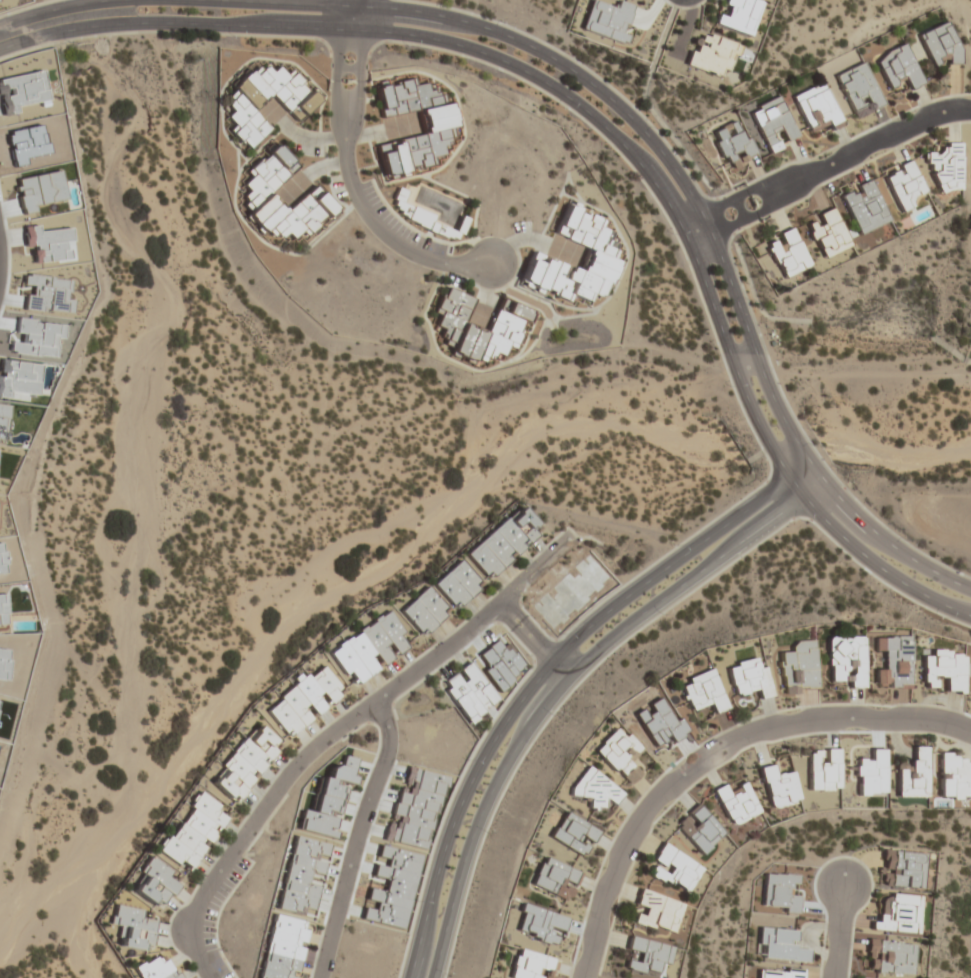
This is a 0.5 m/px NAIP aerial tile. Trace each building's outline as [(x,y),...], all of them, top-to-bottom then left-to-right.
[(763,1),(760,0),(725,0),(724,4),(731,6),(727,17),(718,14),(715,24),(752,36),(763,1)] [(918,33),(931,67),(945,62),(947,67),(963,61),(949,22),(918,33)] [(732,72),(740,43),(699,32),(688,67),(720,76),(722,69),(732,72)] [(923,84),(906,44),(874,57),(888,89),(906,81),(910,89),(923,84)] [(320,100),(284,61),(273,72),(265,63),(252,75),(248,71),(229,88),(235,93),(223,104),(230,111),(224,117),(232,125),(227,130),(247,151),(270,130),(253,112),(271,95),(296,122),(320,100)] [(835,75),(855,119),(885,106),(865,61),(835,75)] [(376,144),(383,178),(445,166),(442,150),(460,146),(448,88),(428,92),(427,83),(415,85),(413,78),(375,86),(382,118),(419,110),(424,135),(376,144)] [(810,138),(842,125),(825,82),(793,95),(810,138)] [(781,96),(749,109),(767,154),(782,149),(779,141),(797,134),(781,96)] [(709,133),(728,170),(756,156),(737,119),(709,133)] [(962,191),(961,143),(941,143),(941,152),(930,152),(930,191),(962,191)] [(307,236),(336,210),(327,199),(327,197),(318,187),(312,188),(287,210),(271,192),(288,177),(287,167),(291,162),(275,144),(246,171),(251,177),(244,184),(245,193),(243,194),(246,215),(267,240),(307,236)] [(899,213),(918,206),(914,196),(925,192),(913,160),(882,172),(899,213)] [(858,235),(890,220),(872,179),(839,193),(858,235)] [(532,252),(520,285),(596,313),(621,246),(610,242),(613,233),(601,228),(605,217),(567,203),(555,235),(589,248),(581,270),(532,252)] [(807,228),(819,259),(851,247),(836,207),(814,215),(818,223),(807,228)] [(460,240),(467,219),(459,217),(454,232),(441,227),(439,233),(460,240)] [(781,279),(810,267),(794,227),(779,233),(780,237),(766,243),(781,279)] [(501,299),(486,333),(463,323),(473,300),(445,288),(435,311),(441,314),(436,326),(442,329),(438,338),(452,344),(448,352),(472,362),(475,356),(491,363),(495,354),(503,357),(508,346),(515,349),(531,312),(501,299)] [(537,536),(531,530),(536,525),(518,505),(463,555),(487,581),(537,536)] [(455,611),(481,586),(457,561),(431,586),(455,611)] [(399,612),(424,637),(449,613),(423,587),(399,612)] [(328,647),(350,684),(411,650),(389,612),(328,647)] [(864,636),(828,636),(828,687),(864,687),(864,636)] [(911,636),(876,636),(876,652),(884,652),(884,669),(875,669),(874,688),(910,688),(911,636)] [(783,694),(819,692),(816,640),(791,641),(792,651),(780,652),(783,694)] [(962,693),(963,651),(932,650),(931,655),(923,655),(922,689),(941,690),(941,693),(962,693)] [(766,666),(756,668),(753,659),(728,664),(734,696),(758,691),(760,699),(772,696),(766,666)] [(470,723),(487,710),(486,709),(498,699),(468,662),(439,685),(470,723)] [(263,708),(287,739),(344,694),(322,666),(307,678),(305,675),(263,708)] [(727,709),(712,668),(685,678),(688,686),(681,689),(690,712),(710,705),(713,714),(727,709)] [(234,804),(283,748),(256,724),(206,780),(234,804)] [(630,786),(649,768),(613,731),(594,749),(630,786)] [(896,797),(926,797),(926,746),(915,746),(915,758),(905,758),(905,765),(896,765),(896,797)] [(839,790),(839,750),(808,750),(808,790),(839,790)] [(970,800),(970,762),(957,762),(957,753),(938,753),(938,800),(970,800)] [(770,809),(799,801),(791,770),(773,775),(770,765),(758,768),(770,809)] [(607,801),(614,806),(624,794),(588,766),(568,790),(597,813),(607,801)] [(712,790),(730,827),(759,812),(745,783),(726,792),(723,785),(712,790)] [(157,852),(190,873),(229,814),(196,792),(157,852)] [(703,855),(725,833),(696,804),(674,826),(703,855)] [(598,832),(564,811),(548,837),(582,858),(598,832)] [(702,868),(663,843),(652,860),(655,862),(649,871),(685,895),(702,868)] [(880,885),(921,888),(924,853),(883,850),(880,885)] [(172,872),(149,857),(128,890),(160,910),(176,884),(167,879),(172,872)] [(568,902),(581,873),(543,857),(531,885),(568,902)] [(635,905),(644,908),(642,917),(634,915),(632,923),(674,935),(683,902),(639,890),(635,905)] [(876,930),(918,934),(922,897),(880,892),(876,930)] [(150,947),(154,921),(142,919),(143,910),(112,905),(109,925),(118,926),(115,947),(141,951),(142,945),(150,947)] [(308,923),(273,915),(259,977),(296,977),(308,923)] [(757,958),(809,962),(810,950),(795,949),(796,930),(760,927),(757,958)] [(636,962),(627,960),(625,969),(657,975),(659,963),(669,965),(672,945),(629,937),(627,949),(638,951),(636,962)] [(867,972),(911,975),(913,943),(869,940),(867,972)] [(518,949),(510,977),(551,977),(556,960),(518,949)] [(169,957),(159,963),(155,956),(135,966),(141,977),(180,977),(169,957)] [(803,972),(759,969),(758,977),(803,977),(803,972)]
